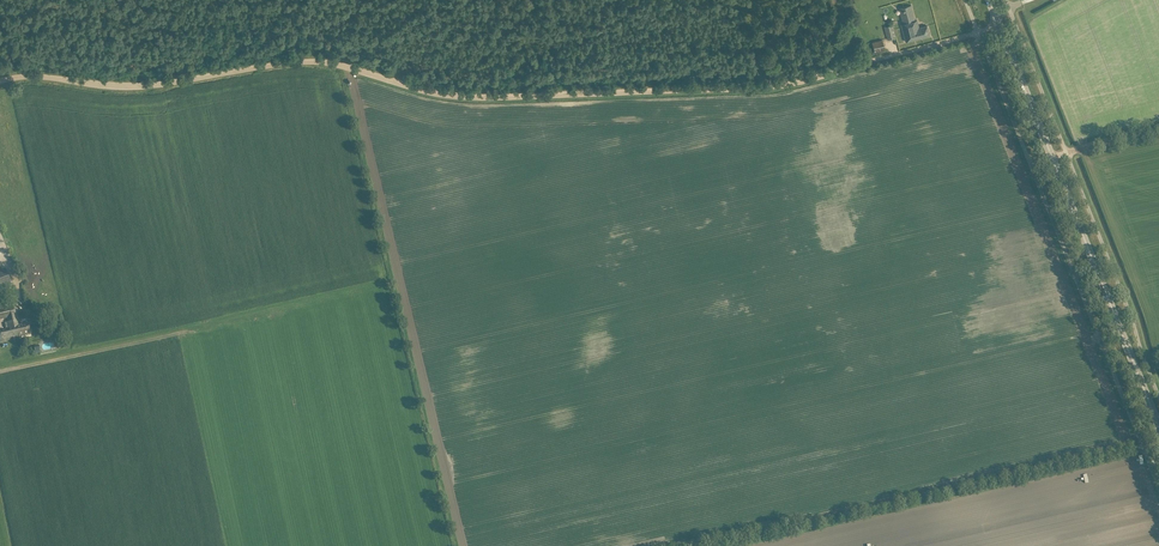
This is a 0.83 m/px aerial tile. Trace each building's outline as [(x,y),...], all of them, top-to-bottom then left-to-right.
[(901,24),(904,35),(906,41),(921,37),(921,38),(930,36),(927,25),(919,27),(917,20),(915,21),(911,5),(899,8),(903,24),(901,24)] [(896,37),(893,25),(884,27),(887,40),(896,37)] [(873,42),(875,52),(884,50),(882,40),(873,42)] [(2,271),(0,266),(0,290),(6,288),(11,285),(5,270),(2,271)] [(8,309),(0,311),(0,320),(7,318),(8,322),(5,323),(6,329),(0,330),(0,342),(19,338),(19,337),(31,335),(28,324),(18,326),(14,307),(8,309)] [(541,478),(533,479),(535,490),(543,489),(541,478)]
